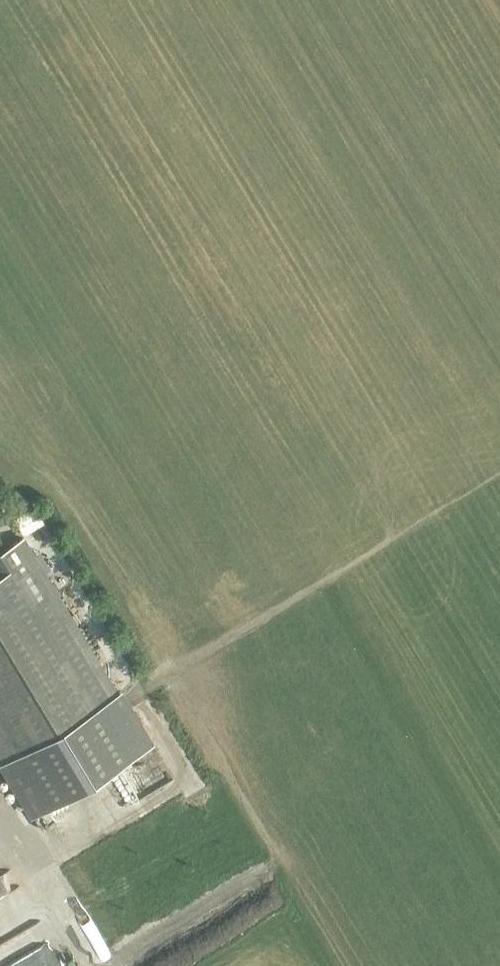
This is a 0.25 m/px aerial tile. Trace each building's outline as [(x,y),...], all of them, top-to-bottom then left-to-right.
[(15,515),(14,516),(23,533),(43,521),(34,505),(15,515)] [(35,816),(149,748),(22,538),(0,551),(0,757),(35,816)]
